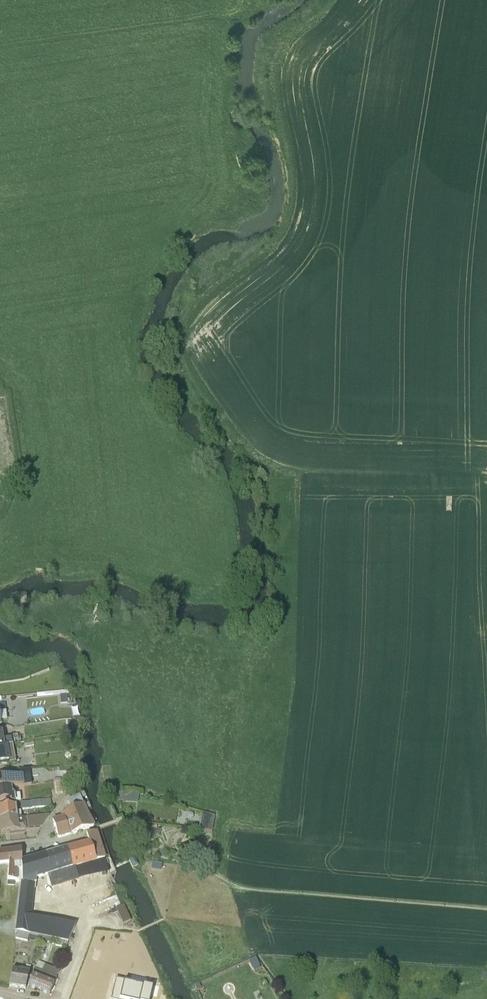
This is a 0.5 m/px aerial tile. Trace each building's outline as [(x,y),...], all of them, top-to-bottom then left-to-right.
[(44,703),(49,706),(66,704),(65,692),(44,693),(44,703)] [(11,745),(18,743),(18,742),(19,742),(18,735),(10,736),(11,738),(3,739),(2,732),(0,733),(0,747),(11,745)] [(0,747),(0,765),(9,764),(9,763),(14,762),(11,745),(0,747)] [(11,787),(24,786),(22,777),(0,779),(0,789),(11,787)] [(63,781),(54,782),(56,793),(62,793),(63,781)] [(0,789),(0,801),(5,801),(5,804),(20,802),(19,794),(12,795),(11,787),(0,789)] [(123,793),(113,793),(114,800),(123,799),(123,802),(137,802),(138,794),(123,793)] [(53,822),(58,838),(88,828),(93,826),(78,795),(78,796),(79,798),(69,803),(67,800),(67,801),(70,810),(61,814),(62,818),(53,820),(53,822)] [(50,799),(21,802),(22,809),(50,806),(50,799)] [(21,818),(20,811),(16,811),(16,806),(0,808),(0,820),(21,818)] [(202,812),(199,830),(211,832),(214,816),(202,812)] [(0,820),(0,833),(18,831),(18,830),(25,830),(25,828),(41,827),(49,815),(48,815),(21,818),(0,820)] [(86,835),(89,844),(95,861),(104,858),(96,832),(86,835)] [(89,844),(67,849),(72,867),(73,869),(95,861),(89,844)] [(21,849),(0,851),(0,863),(8,862),(7,884),(14,884),(15,879),(22,880),(16,929),(29,932),(30,932),(38,934),(68,940),(71,941),(75,924),(52,919),(31,915),(34,882),(36,882),(36,878),(48,875),(52,886),(78,879),(108,872),(104,858),(95,861),(73,869),(72,867),(49,873),(45,855),(21,861),(21,849)] [(67,849),(45,855),(49,873),(72,867),(67,849)] [(133,856),(128,859),(133,868),(137,865),(133,856)] [(130,920),(123,904),(110,910),(112,914),(117,912),(122,923),(130,920)] [(16,929),(15,937),(27,940),(29,932),(16,929)] [(68,940),(38,934),(37,938),(54,942),(53,944),(66,947),(68,940)] [(259,963),(256,957),(248,961),(252,969),(258,966),(257,964),(259,963)] [(38,961),(27,986),(49,994),(59,969),(38,961)] [(11,969),(9,986),(25,989),(30,965),(26,964),(25,967),(18,966),(17,970),(11,969)]
